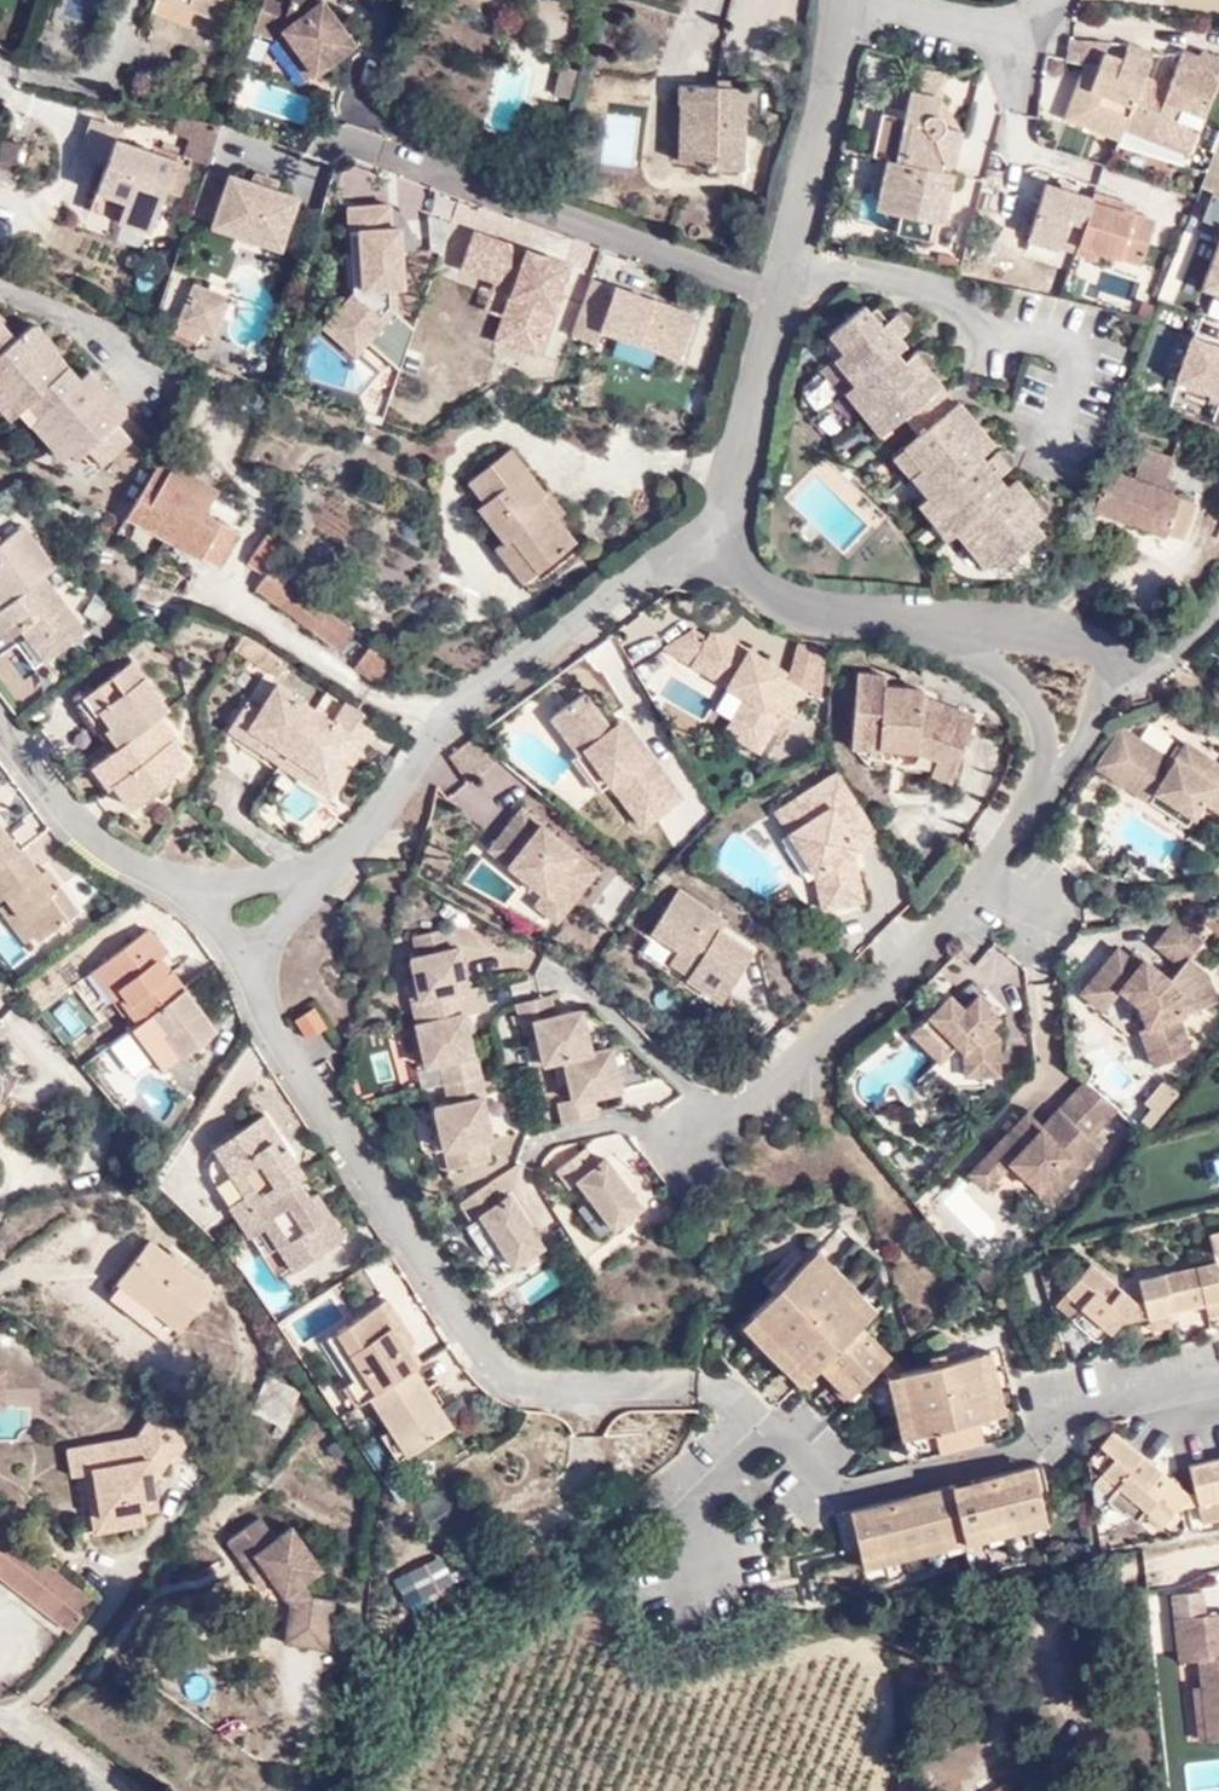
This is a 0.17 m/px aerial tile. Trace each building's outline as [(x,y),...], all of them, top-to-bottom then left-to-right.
[(96,0),(68,0),(65,15),(91,21),(96,0)] [(167,3),(231,27),(241,0),(168,0),(167,3)] [(260,31),(283,39),(294,31),(324,70),(360,44),(329,0),(271,0),(260,31)] [(283,39),(312,79),(324,70),(294,31),(283,39)] [(1081,125),(1114,140),(1121,123),(1134,90),(1140,77),(1150,53),(1125,45),(1119,59),(1101,52),(1107,41),(1072,33),(1068,53),(1084,60),(1095,65),(1087,84),(1075,80),(1066,101),(1089,109),(1081,125)] [(1162,101),(1134,90),(1121,123),(1147,133),(1151,123),(1188,137),(1218,62),(1195,53),(1193,58),(1180,52),(1163,86),(1166,88),(1162,101)] [(1095,65),(1084,60),(1075,80),(1087,84),(1095,65)] [(552,97),(571,100),(577,72),(557,68),(552,97)] [(914,68),(909,88),(941,96),(945,74),(914,68)] [(1163,86),(1140,77),(1134,90),(1162,101),(1166,88),(1163,86)] [(872,194),(905,202),(902,213),(930,221),(936,222),(952,169),(938,166),(938,157),(952,160),(961,121),(944,96),(941,96),(909,88),(902,118),(910,120),(900,160),(881,156),(872,194)] [(677,91),(676,101),(742,125),(743,95),(677,91)] [(742,125),(676,101),(675,109),(687,110),(682,170),(740,172),(742,125)] [(1089,109),(1066,101),(1060,116),(1081,125),(1089,109)] [(880,113),(872,153),(881,156),(900,160),(910,120),(902,118),(880,113)] [(606,114),(601,164),(632,167),(638,118),(606,114)] [(92,119),(78,160),(107,170),(115,140),(118,128),(92,119)] [(1114,140),(1112,144),(1176,166),(1188,137),(1151,123),(1147,133),(1121,123),(1114,140)] [(188,157),(213,163),(224,131),(196,124),(187,155),(188,157)] [(115,140),(107,170),(91,214),(154,235),(168,189),(177,191),(188,157),(187,155),(154,146),(152,152),(115,140)] [(232,183),(209,174),(194,216),(219,224),(217,228),(286,252),(302,200),(234,177),(232,183)] [(1158,225),(1046,186),(1028,239),(1140,279),(1158,225)] [(373,342),(404,370),(418,331),(401,315),(400,288),(409,287),(409,215),(395,216),(394,205),(357,207),(359,253),(369,253),(371,290),(361,291),(361,293),(342,314),(373,342)] [(924,239),(930,221),(902,213),(896,231),(924,239)] [(517,288),(511,305),(527,309),(556,261),(478,231),(464,270),(517,288)] [(1202,292),(1218,299),(1218,250),(1202,292)] [(369,253),(359,253),(361,291),(371,290),(369,253)] [(539,355),(572,267),(556,261),(527,309),(511,345),(539,355)] [(592,280),(570,336),(594,345),(599,328),(678,358),(693,316),(592,280)] [(217,339),(231,303),(197,289),(178,336),(200,345),(204,334),(217,339)] [(527,309),(511,305),(498,339),(507,343),(527,309)] [(527,309),(507,343),(511,345),(527,309)] [(857,385),(894,431),(900,426),(937,394),(924,378),(910,362),(904,367),(891,350),(894,348),(878,329),(860,309),(822,341),(837,360),(846,355),(864,380),(857,385)] [(373,342),(342,314),(331,326),(361,354),(373,342)] [(17,415),(30,404),(72,455),(75,453),(82,462),(88,457),(98,469),(130,441),(115,421),(124,412),(88,368),(78,377),(33,324),(15,338),(0,319),(0,394),(17,415)] [(878,329),(894,348),(908,338),(893,319),(878,329)] [(1195,337),(1176,387),(1218,403),(1218,346),(1195,337)] [(940,364),(928,348),(910,362),(924,378),(940,364)] [(837,360),(829,368),(848,392),(857,385),(864,380),(846,355),(837,360)] [(894,431),(857,385),(848,392),(839,401),(876,446),(894,431)] [(0,394),(0,419),(5,425),(17,415),(0,394)] [(900,426),(914,442),(951,412),(937,394),(900,426)] [(30,404),(17,415),(59,466),(72,455),(30,404)] [(955,408),(951,412),(914,442),(889,464),(920,501),(930,494),(958,529),(946,538),(973,572),(982,565),(1028,527),(1040,517),(1026,502),(1013,486),(1002,493),(995,484),(982,469),(995,456),(976,435),(955,408)] [(492,535),(502,528),(527,564),(570,533),(556,510),(538,485),(533,488),(502,444),(460,471),(476,494),(468,499),(492,535)] [(1130,482),(1102,473),(1092,510),(1176,537),(1190,497),(1157,485),(1165,458),(1141,451),(1130,482)] [(995,456),(982,469),(995,484),(1011,472),(1013,464),(1008,456),(1001,454),(995,456)] [(180,509),(194,484),(153,461),(118,518),(193,565),(213,530),(180,509)] [(565,503),(549,479),(538,485),(556,510),(565,503)] [(1042,490),(1026,502),(1040,517),(1055,505),(1042,490)] [(958,529),(930,494),(920,501),(911,510),(938,544),(946,538),(958,529)] [(1201,531),(1187,526),(1183,537),(1197,542),(1201,531)] [(0,616),(0,625),(12,641),(33,669),(90,628),(52,575),(59,571),(28,527),(0,545),(0,613),(1,615),(0,616)] [(1039,541),(1028,527),(982,565),(995,578),(1039,541)] [(487,539),(511,574),(527,564),(502,528),(492,535),(487,539)] [(344,641),(348,633),(269,569),(262,578),(244,564),(257,547),(247,539),(227,564),(341,654),(347,645),(344,641)] [(12,641),(0,625),(0,648),(12,641)] [(734,723),(767,740),(783,715),(792,721),(809,690),(788,678),(786,676),(788,672),(716,630),(709,641),(694,632),(667,649),(695,665),(749,698),(734,723)] [(347,645),(341,654),(355,665),(369,649),(348,633),(344,641),(347,645)] [(809,690),(819,695),(823,658),(824,647),(797,644),(788,678),(809,690)] [(387,664),(369,649),(355,665),(374,681),(387,664)] [(132,739),(115,751),(131,775),(112,789),(128,811),(196,764),(162,717),(173,709),(137,658),(79,697),(89,712),(106,702),(132,739)] [(390,692),(402,676),(387,664),(374,681),(390,692)] [(378,718),(358,702),(347,695),(333,715),(276,678),(259,705),(248,699),(232,725),(246,735),(255,723),(271,734),(266,739),(302,761),(305,758),(336,779),(355,753),(364,738),(378,718)] [(919,755),(939,763),(960,772),(979,723),(928,703),(928,696),(888,692),(890,683),(861,679),(854,743),(884,746),(883,752),(919,755)] [(554,712),(580,750),(587,747),(611,779),(642,821),(682,793),(624,716),(611,724),(584,689),(554,712)] [(106,702),(89,712),(115,751),(132,739),(106,702)] [(255,723),(246,735),(328,790),(336,779),(305,758),(302,761),(266,739),(271,734),(255,723)] [(767,740),(734,723),(729,732),(760,751),(767,740)] [(1122,729),(1097,768),(1150,803),(1159,792),(1196,817),(1211,794),(1218,799),(1218,763),(1188,744),(1176,763),(1122,729)] [(575,754),(599,788),(611,779),(587,747),(580,750),(575,754)] [(108,792),(112,789),(131,775),(115,751),(91,767),(108,792)] [(954,787),(960,772),(939,763),(933,780),(954,787)] [(855,838),(875,825),(842,773),(781,812),(821,873),(827,907),(868,898),(859,849),(860,848),(855,838)] [(1159,792),(1150,803),(1188,828),(1196,817),(1159,792)] [(594,866),(521,804),(489,844),(543,891),(535,900),(553,915),(594,866)] [(37,872),(0,822),(0,900),(0,901),(0,919),(26,953),(83,911),(69,892),(58,899),(37,872)] [(860,848),(882,836),(875,825),(855,838),(860,848)] [(58,899),(69,892),(48,865),(37,872),(58,899)] [(687,976),(685,980),(719,1002),(751,953),(719,932),(725,922),(678,890),(650,932),(676,949),(667,962),(687,976)] [(1207,940),(1181,919),(1157,947),(1181,968),(1170,980),(1146,960),(1138,967),(1120,950),(1095,982),(1115,998),(1120,993),(1141,1009),(1151,1035),(1145,1039),(1157,1069),(1194,1050),(1183,1022),(1218,1005),(1218,998),(1208,977),(1190,961),(1207,940)] [(453,943),(448,926),(412,932),(417,952),(410,953),(419,993),(410,996),(426,1059),(441,1056),(452,1099),(435,1104),(451,1162),(492,1154),(487,1134),(493,1132),(483,1093),(488,1091),(478,1048),(473,1049),(464,1008),(488,1003),(481,980),(468,983),(458,942),(453,943)] [(220,1033),(178,975),(164,955),(146,931),(88,971),(112,1006),(119,1002),(131,1021),(126,1026),(161,1074),(220,1033)] [(75,985),(92,1011),(107,1001),(90,975),(75,985)] [(1115,998),(1095,982),(1084,995),(1104,1012),(1115,998)] [(555,1007),(550,990),(517,997),(521,1015),(533,1013),(542,1054),(563,1049),(574,1093),(557,1096),(561,1117),(598,1109),(593,1089),(622,1082),(612,1039),(592,1043),(582,1002),(555,1007)] [(960,994),(931,1024),(959,1052),(967,1044),(975,1051),(974,1075),(1009,1076),(1011,1038),(999,1024),(1007,1016),(986,994),(972,1007),(960,994)] [(316,1001),(293,1013),(305,1035),(327,1023),(316,1001)] [(48,1014),(68,1042),(86,1029),(66,1002),(48,1014)] [(959,1052),(931,1024),(922,1033),(950,1061),(959,1052)] [(10,1066),(0,1061),(0,1086),(10,1066)] [(1128,1110),(1097,1083),(1054,1126),(1040,1112),(999,1155),(1015,1172),(1026,1162),(1063,1199),(1112,1151),(1099,1137),(1110,1126),(1128,1110)] [(226,1210),(238,1226),(253,1217),(289,1271),(343,1236),(263,1117),(212,1150),(243,1199),(226,1210)] [(1099,1137),(1112,1151),(1123,1140),(1110,1126),(1099,1137)] [(598,1159),(586,1144),(559,1163),(569,1180),(578,1174),(613,1220),(643,1199),(607,1153),(598,1159)] [(1015,1172),(999,1155),(984,1171),(998,1187),(1015,1172)] [(502,1196),(491,1178),(462,1196),(471,1212),(481,1208),(514,1258),(543,1239),(511,1191),(502,1196)] [(238,1226),(276,1280),(289,1271),(253,1217),(238,1226)] [(1203,1233),(1209,1257),(1218,1255),(1218,1229),(1203,1233)] [(102,1288),(104,1290),(137,1315),(163,1337),(198,1294),(168,1270),(172,1264),(158,1254),(155,1259),(136,1243),(102,1288)] [(813,1248),(804,1258),(865,1318),(876,1307),(813,1248)] [(865,1318),(804,1258),(744,1320),(805,1379),(814,1370),(823,1360),(854,1390),(888,1355),(858,1325),(865,1318)] [(1201,1309),(1218,1305),(1218,1283),(1215,1283),(1210,1264),(1129,1281),(1140,1322),(1165,1317),(1201,1309)] [(1068,1285),(1067,1285),(1056,1298),(1075,1315),(1101,1337),(1130,1306),(1085,1266),(1068,1285)] [(125,1331),(137,1315),(104,1290),(91,1306),(125,1331)] [(419,1342),(391,1297),(376,1307),(405,1352),(419,1342)] [(1066,1325),(1075,1315),(1056,1298),(1047,1307),(1066,1325)] [(1201,1309),(1205,1321),(1218,1319),(1218,1305),(1201,1309)] [(386,1423),(408,1457),(455,1427),(405,1352),(376,1307),(331,1337),(360,1383),(386,1423)] [(1165,1317),(1140,1322),(1143,1334),(1168,1329),(1165,1317)] [(805,1379),(744,1320),(735,1329),(795,1388),(805,1379)] [(343,1393),(360,1383),(331,1337),(314,1347),(343,1393)] [(991,1359),(977,1362),(998,1446),(1012,1443),(991,1359)] [(814,1370),(844,1399),(854,1390),(823,1360),(814,1370)] [(896,1383),(916,1467),(998,1446),(977,1362),(896,1383)] [(273,1431),(285,1392),(248,1382),(236,1422),(273,1431)] [(883,1386),(905,1469),(916,1467),(896,1383),(883,1386)] [(169,1460),(187,1434),(152,1408),(133,1434),(98,1440),(101,1458),(89,1460),(100,1523),(139,1516),(137,1504),(154,1502),(149,1476),(163,1457),(169,1460)] [(1116,1488),(1111,1496),(1132,1512),(1148,1525),(1166,1539),(1175,1530),(1173,1516),(1176,1504),(1183,1502),(1103,1438),(1093,1451),(1109,1463),(1099,1475),(1116,1488)] [(80,1469),(90,1524),(100,1523),(89,1460),(101,1458),(98,1440),(63,1446),(67,1471),(80,1469)] [(1183,1471),(1188,1502),(1190,1509),(1218,1504),(1218,1465),(1183,1471)] [(1088,1488),(1105,1502),(1111,1496),(1116,1488),(1099,1475),(1088,1488)] [(858,1566),(1041,1523),(1032,1482),(848,1524),(858,1566)] [(1176,1504),(1173,1516),(1191,1514),(1190,1509),(1188,1502),(1183,1502),(1176,1504)] [(1191,1514),(1194,1527),(1218,1522),(1218,1511),(1218,1504),(1190,1509),(1191,1514)] [(1137,1538),(1148,1525),(1132,1512),(1121,1525),(1137,1538)] [(235,1565),(248,1556),(265,1579),(284,1605),(278,1641),(321,1648),(328,1601),(308,1598),(296,1582),(315,1567),(285,1525),(267,1538),(253,1516),(219,1541),(235,1565)] [(99,1595),(0,1518),(0,1570),(75,1628),(99,1595)] [(1041,1523),(858,1566),(862,1579),(1044,1535),(1041,1523)] [(265,1579),(248,1556),(235,1565),(252,1589),(265,1579)] [(448,1559),(414,1565),(418,1589),(452,1584),(448,1559)] [(1173,1612),(1178,1656),(1197,1654),(1206,1735),(1218,1734),(1218,1607),(1173,1612)]
